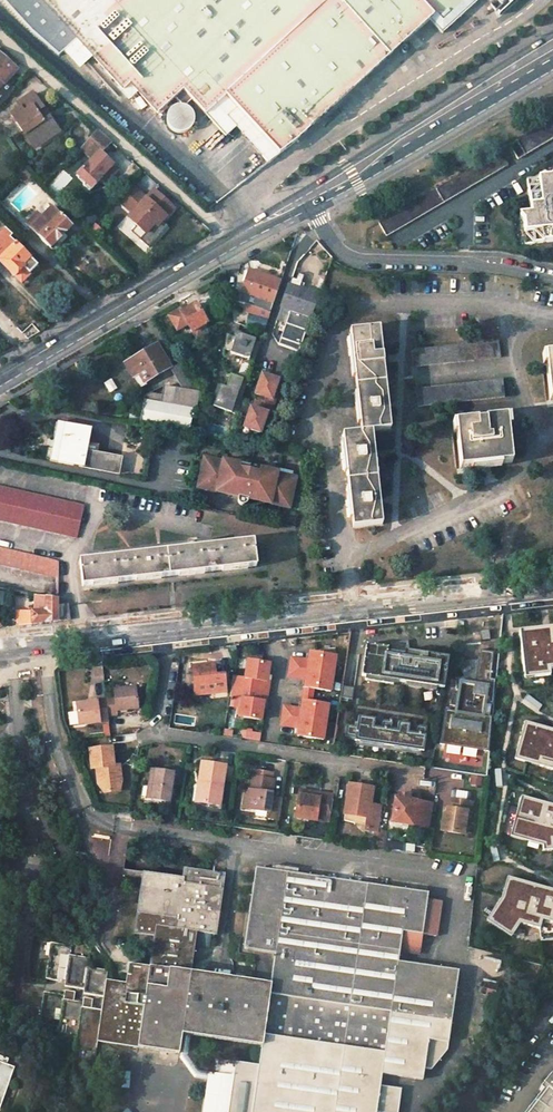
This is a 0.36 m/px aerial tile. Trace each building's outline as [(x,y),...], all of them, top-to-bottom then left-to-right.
[(112,90),(119,84),(149,116),(175,93),(197,117),(218,98),(229,110),(264,148),(253,157),(260,164),(290,141),(343,92),(393,46),(408,33),(421,20),(433,34),(441,27),(470,0),(29,0),(112,90)] [(488,0),(485,0),(481,4),(487,11),(493,6),(499,0),(488,0)] [(6,80),(17,68),(0,52),(0,96),(5,101),(16,89),(6,80)] [(58,131),(32,94),(17,103),(21,109),(11,115),(31,144),(44,134),(48,139),(58,131)] [(264,148),(229,110),(219,120),(253,157),(264,148)] [(552,138),(552,122),(510,147),(518,159),(552,138)] [(82,149),(94,159),(88,166),(87,165),(77,176),(84,183),(82,186),(88,191),(90,189),(91,189),(99,179),(105,184),(116,172),(110,167),(112,165),(99,153),(110,142),(99,132),(82,149)] [(44,134),(31,144),(34,148),(48,139),(44,134)] [(387,236),(508,165),(501,153),(379,223),(387,236)] [(24,167),(17,174),(23,180),(27,179),(32,175),(24,167)] [(551,177),(527,180),(531,214),(519,216),(523,222),(526,244),(552,242),(552,176),(551,177)] [(145,240),(176,204),(154,186),(147,195),(138,187),(120,208),(138,224),(133,230),(145,240)] [(40,196),(19,217),(38,236),(59,215),(40,196)] [(4,228),(0,232),(0,255),(1,256),(0,258),(0,262),(13,276),(14,275),(20,281),(28,273),(36,265),(9,237),(11,235),(4,228)] [(280,281),(248,270),(238,301),(254,307),(255,304),(271,310),(280,281)] [(319,295),(288,284),(280,308),(289,312),(278,345),(299,352),(319,295)] [(214,316),(207,304),(201,308),(198,302),(183,311),(182,309),(170,316),(178,329),(190,322),(196,333),(203,329),(201,324),(214,316)] [(253,311),(248,324),(264,329),(269,316),(253,311)] [(389,428),(378,328),(348,331),(360,432),(342,434),(353,528),(358,527),(384,524),(373,430),(389,428)] [(255,358),(261,338),(237,330),(236,334),(226,331),(224,346),(231,349),(231,350),(255,358)] [(504,342),(417,351),(419,369),(506,359),(504,342)] [(168,366),(156,346),(127,364),(133,375),(139,372),(144,381),(168,366)] [(545,354),(550,400),(552,400),(552,353),(545,354)] [(200,390),(181,359),(170,367),(184,390),(200,393),(200,390)] [(278,380),(261,374),(254,393),(271,399),(278,380)] [(239,404),(247,380),(232,375),(228,388),(219,385),(216,395),(212,406),(236,414),(239,404)] [(104,383),(110,393),(117,388),(111,378),(104,383)] [(509,378),(422,389),(424,406),(511,396),(509,378)] [(184,390),(162,386),(159,402),(142,399),(138,421),(192,431),(200,393),(184,390)] [(212,406),(216,395),(210,393),(207,404),(212,406)] [(271,399),(254,393),(250,408),(267,414),(270,415),(275,400),(271,399)] [(267,414),(250,408),(239,404),(236,414),(246,418),(243,428),(260,433),(267,414)] [(513,462),(507,416),(456,422),(461,468),(486,465),(513,462)] [(62,423),(55,422),(48,459),(55,461),(62,423)] [(116,474),(118,459),(82,452),(87,428),(62,423),(55,461),(116,474)] [(145,445),(148,431),(141,430),(138,443),(145,445)] [(246,506),(247,505),(248,499),(289,508),(295,478),(276,474),(277,471),(222,460),(222,463),(203,459),(197,489),(238,497),(237,503),(237,504),(237,506),(238,507),(239,507),(240,508),(241,508),(243,508),(244,507),(245,507),(246,506)] [(75,538),(82,505),(0,486),(0,522),(75,538)] [(255,566),(252,540),(79,560),(82,587),(105,584),(149,579),(195,573),(237,568),(255,566)] [(51,576),(54,560),(0,547),(0,564),(51,576)] [(35,593),(34,611),(44,610),(45,594),(35,593)] [(45,594),(44,610),(34,611),(26,611),(27,614),(17,615),(18,625),(35,623),(58,621),(58,605),(58,596),(45,594)] [(68,604),(58,605),(58,621),(70,620),(68,604)] [(520,631),(525,672),(537,671),(538,677),(552,675),(551,669),(552,669),(552,627),(520,631)] [(489,631),(479,632),(480,641),(490,640),(489,631)] [(366,644),(361,675),(444,687),(448,657),(407,650),(410,646),(405,644),(402,642),(396,653),(387,652),(387,648),(366,644)] [(443,745),(489,752),(492,719),(492,715),(486,714),(487,703),(494,704),(496,678),(492,677),(494,650),(481,649),(477,682),(470,682),(470,677),(458,679),(459,690),(461,690),(461,695),(455,693),(452,705),(459,707),(459,711),(448,710),(443,745)] [(284,706),(281,724),(298,727),(297,735),(323,739),(328,704),(320,702),(322,689),(330,691),(336,655),(310,651),(309,660),(291,657),(288,675),(306,678),(301,708),(284,706)] [(242,698),(239,715),(261,719),(264,701),(266,702),(270,681),(267,681),(269,663),(248,659),(245,677),(233,675),(230,696),(242,698)] [(222,662),(213,663),(215,676),(224,675),(222,662)] [(468,662),(461,668),(467,675),(474,670),(468,662)] [(190,666),(194,695),(226,691),(224,675),(215,676),(213,663),(190,666)] [(341,685),(339,698),(352,700),(353,687),(341,685)] [(116,708),(138,706),(135,686),(113,688),(113,694),(104,695),(106,713),(117,712),(116,708)] [(94,702),(73,705),(76,725),(97,722),(107,721),(106,713),(104,695),(93,696),(94,702)] [(354,740),(423,750),(427,726),(415,724),(414,732),(409,731),(410,723),(398,721),(397,729),(391,729),(392,720),(380,719),(379,727),(374,726),(375,718),(358,715),(356,725),(346,724),(345,734),(355,736),(354,740)] [(97,722),(99,737),(109,736),(107,721),(97,722)] [(526,721),(516,752),(543,760),(541,766),(552,770),(552,729),(526,721)] [(260,741),(261,731),(242,729),(241,739),(260,741)] [(111,763),(109,747),(87,750),(88,769),(92,769),(93,777),(100,780),(102,794),(117,793),(119,782),(118,769),(112,770),(111,763)] [(541,766),(543,760),(516,752),(514,758),(541,766)] [(205,781),(203,803),(222,805),(226,765),(202,762),(200,781),(205,781)] [(245,808),(268,811),(267,818),(279,819),(282,801),(271,800),(274,778),(272,778),(273,770),(255,768),(254,775),(250,775),(247,795),(245,808)] [(502,785),(501,768),(494,769),(495,786),(502,785)] [(172,802),(176,772),(152,769),(150,787),(154,788),(153,800),(172,802)] [(483,785),(484,777),(468,775),(467,784),(483,785)] [(93,777),(102,794),(100,780),(93,777)] [(389,815),(428,821),(432,799),(416,796),(416,800),(414,799),(412,796),(408,795),(409,788),(399,787),(398,794),(397,804),(391,804),(389,815)] [(346,788),(342,817),(364,820),(362,827),(362,833),(376,835),(380,813),(365,811),(365,808),(368,809),(370,791),(346,788)] [(475,802),(476,791),(456,788),(454,800),(475,802)] [(521,796),(512,830),(543,839),(543,846),(544,851),(552,850),(552,805),(521,796)] [(317,803),(295,799),(291,824),(313,827),(314,825),(327,827),(332,800),(318,798),(317,803)] [(452,810),(447,815),(445,832),(469,835),(471,811),(474,811),(475,802),(454,800),(453,799),(452,810)] [(341,825),(362,827),(364,820),(342,817),(341,825)] [(543,839),(512,830),(510,836),(543,846),(543,839)] [(116,834),(114,843),(127,846),(129,837),(116,834)] [(110,853),(108,840),(99,841),(101,854),(110,853)] [(497,845),(489,847),(493,862),(500,860),(497,845)] [(259,1068),(235,1065),(234,1079),(215,1076),(212,1076),(209,1081),(205,1111),(399,1111),(402,1090),(381,1087),(383,1075),(423,1081),(425,1070),(432,1071),(448,1050),(449,1043),(459,971),(398,961),(400,952),(419,955),(422,935),(427,901),(428,893),(255,869),(244,949),(254,951),(250,980),(190,972),(195,937),(205,939),(206,932),(215,934),(225,872),(183,866),(181,876),(142,871),(132,933),(153,936),(149,967),(146,983),(140,983),(141,980),(137,974),(126,973),(125,982),(106,979),(108,970),(87,967),(87,963),(68,960),(69,957),(47,954),(43,982),(65,985),(64,990),(84,993),(83,996),(104,999),(102,1012),(81,1009),(82,1005),(62,1002),(63,998),(42,995),(38,1027),(58,1030),(57,1040),(76,1043),(75,1053),(96,1056),(97,1044),(180,1056),(183,1036),(262,1048),(259,1068)] [(507,877),(502,898),(490,915),(515,931),(521,923),(540,929),(541,935),(552,934),(552,889),(507,877)] [(441,903),(427,901),(422,935),(436,937),(441,903)] [(515,931),(490,915),(487,921),(512,937),(515,931)] [(146,983),(149,967),(127,964),(126,973),(137,974),(141,980),(140,983),(146,983)] [(498,983),(483,980),(481,993),(496,995),(498,983)] [(65,990),(64,999),(74,1000),(75,991),(65,990)] [(93,1009),(93,998),(84,997),(83,1008),(93,1009)] [(14,1066),(0,1061),(0,1106),(14,1066)] [(234,1079),(235,1065),(216,1063),(215,1076),(234,1079)] [(551,1084),(548,1081),(542,1089),(545,1092),(529,1111),(552,1111),(552,1082),(551,1084)]
